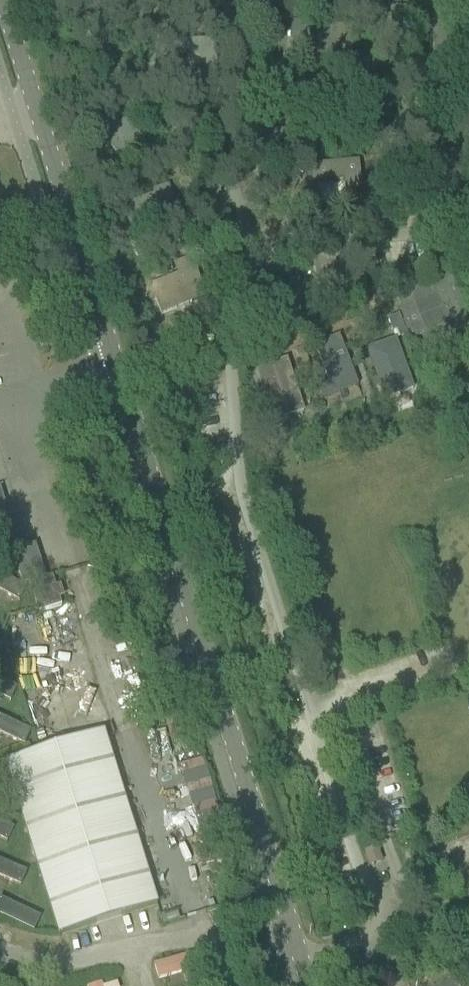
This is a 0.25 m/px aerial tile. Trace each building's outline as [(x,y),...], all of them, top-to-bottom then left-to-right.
[(392,300),(412,352),(468,331),(468,319),(453,277),(392,300)] [(351,337),(310,352),(324,389),(365,374),(351,337)] [(397,348),(372,356),(391,411),(442,394),(435,372),(408,381),(397,348)] [(260,375),(271,419),(305,410),(294,367),(260,375)] [(15,535),(0,488),(0,540),(15,535)] [(46,578),(37,551),(31,552),(28,543),(10,548),(22,586),(46,578)] [(10,699),(15,685),(0,679),(0,696),(10,699)] [(30,732),(0,716),(0,733),(23,745),(30,732)] [(103,732),(5,763),(58,934),(156,904),(103,732)] [(25,871),(0,860),(0,876),(20,884),(25,871)] [(155,892),(172,886),(166,868),(148,874),(155,892)] [(33,931),(40,916),(0,898),(0,916),(33,931)] [(152,966),(157,980),(196,967),(191,952),(152,966)]
